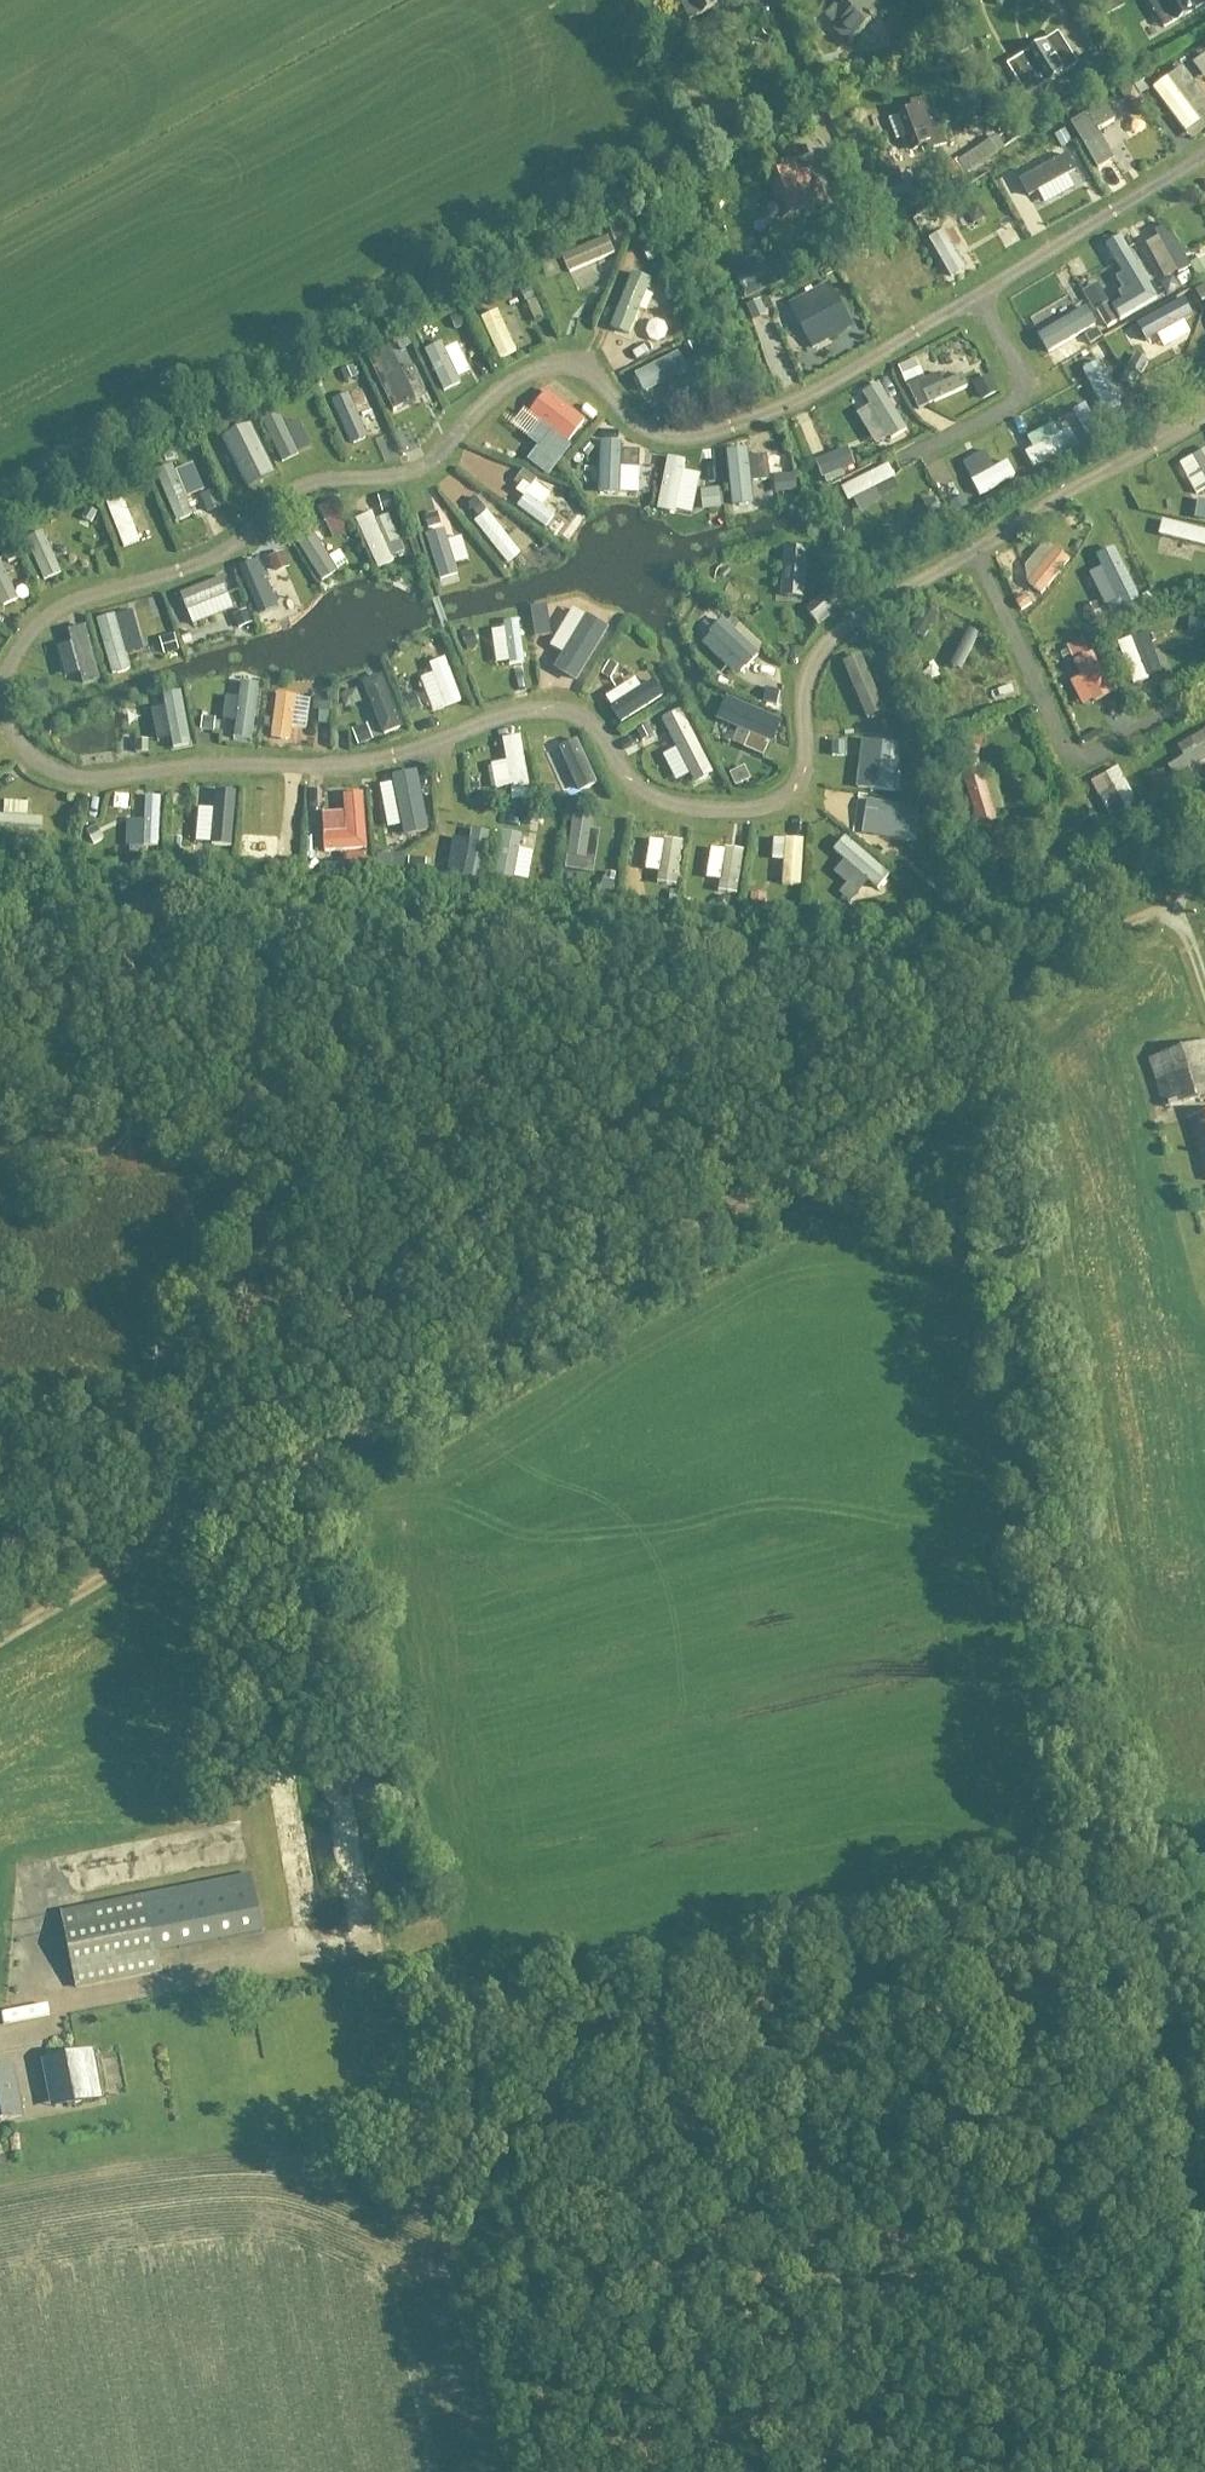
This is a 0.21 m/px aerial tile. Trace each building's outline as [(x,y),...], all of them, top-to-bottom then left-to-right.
[(676,6),(683,21),(725,2),(724,0),(658,0),(663,12),(676,6)] [(824,14),(834,26),(847,41),(880,12),(869,0),(839,0),(824,14)] [(1160,28),(1201,6),(1198,0),(1145,0),(1160,28)] [(696,29),(666,45),(675,61),(705,45),(696,29)] [(1026,96),(1073,67),(1054,37),(1007,66),(1026,96)] [(1188,127),(1198,119),(1169,88),(1160,97),(1188,127)] [(895,141),(905,138),(911,154),(926,149),(926,150),(943,144),(927,99),(916,103),(918,109),(887,120),(895,141)] [(1095,123),(1082,131),(1110,178),(1124,170),(1095,123)] [(799,162),(768,173),(777,199),(782,197),(788,214),(824,201),(813,169),(803,173),(799,162)] [(1066,206),(1073,193),(1026,168),(1019,181),(1066,206)] [(977,224),(991,218),(983,202),(970,208),(977,224)] [(1175,223),(1162,227),(1178,271),(1191,266),(1175,223)] [(959,279),(972,270),(945,229),(932,237),(959,279)] [(1158,302),(1120,239),(1104,249),(1121,277),(1114,281),(1126,300),(1111,309),(1120,324),(1158,302)] [(735,276),(742,292),(781,273),(775,260),(767,264),(765,262),(735,276)] [(1051,284),(1082,335),(1089,331),(1098,346),(1110,338),(1070,273),(1051,284)] [(637,334),(658,281),(641,274),(620,328),(637,334)] [(828,286),(788,308),(813,354),(853,332),(828,286)] [(508,366),(524,358),(502,309),(485,317),(508,366)] [(664,344),(674,329),(660,319),(650,334),(664,344)] [(924,362),(903,367),(907,383),(929,377),(924,362)] [(1098,378),(1105,398),(1123,391),(1116,372),(1098,378)] [(989,398),(1001,391),(993,375),(981,382),(989,398)] [(879,386),(861,396),(887,441),(904,432),(879,386)] [(544,391),(526,414),(568,445),(585,422),(544,391)] [(1123,426),(1154,411),(1145,394),(1115,408),(1123,426)] [(293,418),(303,457),(336,449),(326,409),(293,418)] [(818,425),(805,431),(812,447),(825,441),(818,425)] [(1055,450),(1063,467),(1092,453),(1083,436),(1055,450)] [(645,466),(630,465),(631,440),(607,440),(606,494),(644,495),(645,466)] [(774,505),(772,450),(738,451),(740,506),(774,505)] [(586,455),(588,476),(600,475),(598,454),(586,455)] [(711,456),(715,486),(726,485),(722,454),(711,456)] [(988,496),(1017,468),(1003,454),(974,482),(988,496)] [(683,516),(687,495),(701,497),(705,474),(689,471),(691,461),(671,457),(662,513),(683,516)] [(878,496),(875,489),(899,479),(894,466),(847,486),(856,506),(878,496)] [(962,472),(948,478),(967,523),(980,518),(962,472)] [(337,538),(357,533),(348,500),(328,505),(337,538)] [(133,557),(149,551),(129,501),(113,507),(133,557)] [(377,513),(364,519),(386,572),(399,566),(377,513)] [(482,521),(512,572),(527,563),(497,513),(482,521)] [(383,519),(392,548),(403,544),(394,516),(383,519)] [(1204,552),(1204,535),(1171,525),(1166,542),(1204,552)] [(1050,596),(1075,561),(1051,544),(1026,579),(1050,596)] [(812,600),(814,550),(798,549),(796,599),(812,600)] [(1115,608),(1120,624),(1144,616),(1120,549),(1106,554),(1124,605),(1115,608)] [(272,623),(289,615),(263,562),(246,570),(272,623)] [(841,592),(814,615),(827,630),(854,607),(841,592)] [(199,628),(240,611),(235,597),(193,614),(199,628)] [(917,628),(929,639),(946,619),(934,609),(917,628)] [(593,619),(593,620),(580,613),(558,652),(569,658),(560,673),(589,690),(621,635),(593,619)] [(747,679),(766,659),(727,624),(709,645),(747,679)] [(498,635),(505,670),(531,664),(524,629),(498,635)] [(1141,700),(1155,697),(1141,640),(1127,643),(1141,700)] [(1060,674),(1071,699),(1096,688),(1084,663),(1060,674)] [(453,665),(437,671),(457,721),(473,715),(453,665)] [(525,686),(530,712),(540,710),(536,684),(525,686)] [(612,711),(621,725),(663,700),(654,686),(612,711)] [(957,727),(1005,712),(998,689),(950,704),(957,727)] [(162,700),(172,753),(193,749),(183,696),(162,700)] [(864,700),(870,729),(889,725),(883,696),(864,700)] [(317,736),(318,701),(282,700),(281,748),(300,749),(301,736),(317,736)] [(734,738),(757,742),(753,759),(778,764),(785,730),(737,721),(734,738)] [(896,744),(895,728),(875,729),(876,745),(896,744)] [(1193,775),(1204,769),(1204,742),(1182,752),(1193,775)] [(1125,773),(1115,778),(1134,817),(1144,812),(1125,773)] [(152,807),(153,857),(173,856),(171,807),(152,807)] [(13,808),(12,821),(36,822),(36,808),(13,808)] [(736,897),(741,852),(721,850),(716,895),(736,897)] [(610,889),(634,889),(635,855),(611,855),(610,889)] [(1149,1059),(1163,1109),(1204,1096),(1204,1043),(1149,1059)] [(1187,1120),(1204,1181),(1204,1114),(1187,1120)] [(249,1875),(60,1912),(75,1988),(159,1971),(155,1953),(260,1932),(249,1875)] [(91,2052),(57,2059),(67,2106),(100,2100),(91,2052)] [(21,2115),(11,2065),(0,2067),(0,2119),(21,2115)]
